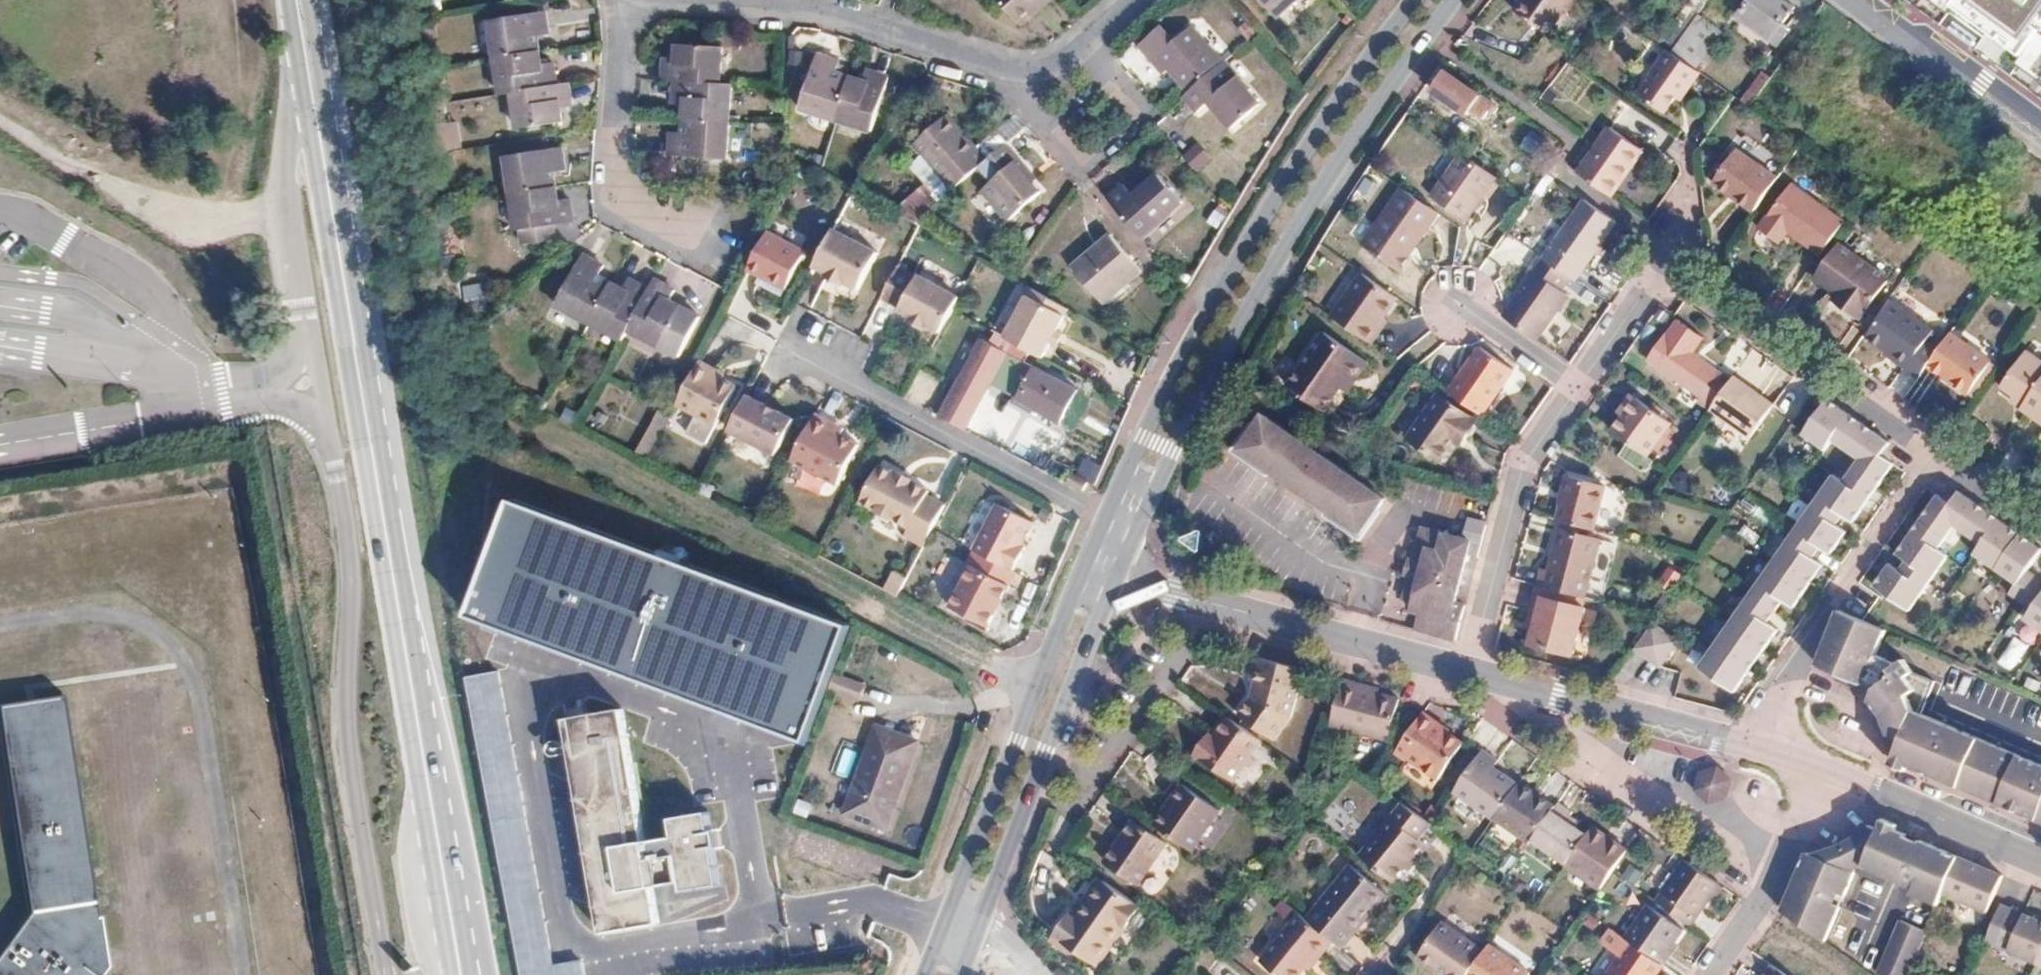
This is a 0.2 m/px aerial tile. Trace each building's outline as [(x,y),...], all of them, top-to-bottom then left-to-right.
[(1021,24),(1049,0),(1001,0),(1021,24)] [(1294,0),(1262,0),(1276,16),(1294,0)] [(1512,7),(1516,10),(1524,0),(1517,0),(1512,7)] [(1516,10),(1544,32),(1569,0),(1524,0),(1516,10)] [(1672,52),(1699,14),(1707,2),(1704,0),(1690,0),(1666,34),(1652,25),(1646,34),(1668,50),(1672,52)] [(1740,16),(1781,45),(1790,31),(1782,25),(1795,7),(1785,0),(1751,0),(1740,16)] [(1953,6),(2022,58),(2040,32),(2040,0),(1958,0),(1953,6)] [(496,57),(540,51),(538,36),(549,34),(546,12),(490,20),(496,57)] [(1699,14),(1672,52),(1696,69),(1724,31),(1699,14)] [(1171,69),(1190,92),(1224,62),(1193,26),(1170,45),(1158,31),(1140,47),(1164,74),(1171,69)] [(663,80),(675,81),(721,83),(723,47),(677,45),(677,58),(665,57),(663,80)] [(1672,52),(1668,50),(1638,93),(1665,111),(1680,89),(1685,92),(1700,72),(1696,69),(1672,52)] [(501,95),(514,93),(557,86),(554,64),(542,65),(540,51),(496,57),(501,95)] [(835,119),(849,76),(837,72),(841,62),(818,54),(801,108),(835,119)] [(1261,104),(1224,62),(1190,92),(1185,97),(1198,113),(1210,102),(1233,129),(1261,104)] [(1498,107),(1445,69),(1432,87),(1469,114),(1472,110),(1484,118),(1491,108),(1495,111),(1498,107)] [(849,76),(835,119),(872,131),(890,78),(867,70),(863,81),(849,76)] [(1763,71),(1742,101),(1750,107),(1771,76),(1763,71)] [(686,104),(685,119),(730,122),(733,84),(721,83),(675,81),(674,104),(686,104)] [(557,86),(514,93),(519,130),(563,124),(560,108),(572,106),(569,84),(557,86)] [(981,165),(987,159),(949,114),(914,144),(931,165),(952,189),(981,165)] [(730,122),(685,119),(684,132),(673,132),(671,155),(728,159),(730,122)] [(1610,128),(1579,171),(1612,194),(1642,150),(1610,128)] [(987,159),(981,165),(994,180),(982,189),(1009,221),(1043,192),(1030,177),(1034,174),(1007,142),(987,159)] [(507,156),(512,194),(556,187),(554,172),(566,171),(562,148),(507,156)] [(1754,210),(1776,178),(1736,149),(1713,182),(1731,195),(1733,192),(1742,199),(1741,201),(1754,210)] [(1497,177),(1462,153),(1432,195),(1466,220),(1497,177)] [(952,189),(931,165),(920,175),(927,183),(941,199),(952,189)] [(1108,198),(1143,237),(1183,202),(1160,174),(1134,196),(1124,184),(1108,198)] [(941,199),(927,183),(895,210),(915,221),(941,199)] [(1821,254),(1844,221),(1791,184),(1759,229),(1779,242),(1787,230),(1821,254)] [(558,201),(556,187),(512,194),(518,231),(521,231),(523,244),(557,239),(555,226),(573,223),(570,199),(558,201)] [(1440,213),(1403,187),(1363,244),(1400,270),(1412,254),(1407,250),(1413,243),(1417,246),(1440,213)] [(1616,222),(1584,199),(1542,257),(1572,278),(1575,280),(1616,222)] [(1217,205),(1207,221),(1219,229),(1229,213),(1217,205)] [(835,228),(816,264),(829,271),(827,274),(843,282),(844,279),(861,288),(879,252),(835,228)] [(807,252),(769,231),(758,251),(750,269),(787,289),(807,252)] [(1109,233),(1072,265),(1104,303),(1142,270),(1109,233)] [(1504,234),(1494,255),(1527,271),(1537,250),(1504,234)] [(1844,297),(1839,304),(1859,317),(1886,278),(1837,243),(1814,276),(1836,292),(1844,297)] [(1503,315),(1537,339),(1568,296),(1563,292),(1572,278),(1542,257),(1539,255),(1530,268),(1534,271),(1503,315)] [(556,306),(589,323),(610,282),(599,277),(604,267),(583,256),(556,306)] [(916,275),(899,266),(883,296),(900,305),(899,307),(912,314),(910,318),(925,326),(927,323),(941,329),(953,307),(960,294),(918,272),(916,275)] [(1363,274),(1333,316),(1372,343),(1382,330),(1377,327),(1384,317),(1398,298),(1363,274)] [(624,290),(610,282),(589,323),(622,341),(628,330),(648,290),(629,280),(624,290)] [(675,291),(654,280),(648,290),(628,330),(661,347),(682,308),(670,301),(675,291)] [(1028,293),(1015,285),(991,328),(1041,355),(1050,340),(1056,329),(1065,314),(1028,293)] [(1031,287),(1028,293),(1065,314),(1068,308),(1031,287)] [(1832,298),(1839,304),(1844,297),(1836,292),(1832,298)] [(1889,298),(1863,334),(1868,337),(1893,300),(1889,298)] [(1893,300),(1868,337),(1894,355),(1892,358),(1918,377),(1927,365),(1939,347),(1925,336),(1931,327),(1893,300)] [(1389,320),(1384,317),(1377,327),(1382,330),(1389,320)] [(1666,333),(1648,358),(1702,395),(1720,371),(1693,352),(1703,337),(1678,319),(1668,334),(1666,333)] [(1063,332),(1056,329),(1050,340),(1056,344),(1063,332)] [(1346,379),(1353,383),(1367,362),(1325,332),(1287,386),(1323,412),(1341,386),(1346,379)] [(1991,360),(1950,332),(1939,347),(1927,365),(1941,374),(1942,372),(1951,378),(1949,380),(1968,394),(1991,360)] [(966,429),(990,383),(1007,352),(982,339),(964,372),(941,415),(966,429)] [(1459,378),(1449,392),(1482,415),(1513,370),(1481,347),(1465,369),(1467,371),(1461,379),(1459,378)] [(1767,388),(1780,368),(1751,349),(1738,369),(1767,388)] [(2022,408),(2040,421),(2040,362),(2026,351),(2002,385),(2014,394),(2025,402),(2022,408)] [(1031,365),(1007,352),(990,383),(1014,396),(1031,365)] [(702,360),(679,405),(718,426),(740,387),(715,373),(717,369),(702,360)] [(1078,389),(1031,365),(1014,396),(1012,401),(1029,411),(1032,406),(1046,413),(1061,421),(1078,389)] [(1774,404),(1734,376),(1711,408),(1751,436),(1774,404)] [(1346,379),(1341,386),(1347,391),(1353,383),(1346,379)] [(747,394),(728,431),(775,456),(795,419),(747,394)] [(1458,434),(1465,439),(1478,421),(1439,394),(1408,437),(1441,460),(1454,440),(1458,434)] [(1624,415),(1637,397),(1632,394),(1619,412),(1624,415)] [(2025,402),(2014,394),(2010,400),(2022,408),(2025,402)] [(1637,397),(1624,415),(1613,430),(1648,455),(1671,422),(1637,397)] [(1890,442),(1828,399),(1804,434),(1824,449),(1832,438),(1856,455),(1839,479),(1833,475),(1699,665),(1734,690),(1777,629),(1767,621),(1783,598),(1793,605),(1823,564),(1812,557),(1821,544),(1832,551),(1846,531),(1836,524),(1843,514),(1853,521),(1876,487),(1894,463),(1882,454),(1890,442)] [(636,449),(647,455),(670,417),(658,411),(636,449)] [(816,414),(791,462),(838,487),(860,447),(843,438),(834,433),(837,426),(816,414)] [(1232,459),(1256,475),(1280,441),(1256,424),(1232,459)] [(846,431),(837,426),(834,433),(843,438),(846,431)] [(1458,434),(1454,440),(1461,445),(1465,439),(1458,434)] [(1287,446),(1280,441),(1256,475),(1259,478),(1263,480),(1287,446)] [(1287,446),(1263,480),(1271,486),(1287,498),(1311,463),(1287,446)] [(928,538),(946,503),(928,493),(930,488),(914,479),(916,476),(895,465),(893,468),(878,460),(858,497),(907,523),(905,526),(928,538)] [(1287,498),(1294,502),(1318,468),(1311,463),(1287,498)] [(1318,468),(1294,502),(1310,513),(1321,522),(1345,487),(1318,468)] [(1074,471),(1070,478),(1086,487),(1090,479),(1074,471)] [(1570,476),(1558,520),(1595,529),(1607,485),(1570,476)] [(1345,487),(1321,522),(1323,523),(1328,526),(1352,492),(1345,487)] [(2040,548),(2019,533),(1959,490),(1949,504),(1939,496),(1897,556),(1907,563),(1899,574),(1889,567),(1874,588),(1905,610),(1942,557),(1933,550),(1951,525),(1979,545),(1972,554),(2005,577),(1998,587),(2029,609),(2023,618),(2040,631),(2040,579),(2026,569),(2040,548)] [(1352,492),(1328,526),(1352,543),(1376,509),(1352,492)] [(850,626),(511,500),(468,614),(807,741),(850,626)] [(998,503),(973,550),(1013,571),(1025,547),(1021,545),(1033,523),(998,503)] [(928,538),(905,526),(901,534),(923,546),(928,538)] [(1421,612),(1417,630),(1456,640),(1465,605),(1455,602),(1470,541),(1423,529),(1405,600),(1414,602),(1412,610),(1421,612)] [(1538,585),(1582,596),(1597,539),(1560,529),(1549,571),(1542,569),(1538,585)] [(974,566),(952,607),(990,628),(1012,586),(974,566)] [(1672,592),(1682,574),(1668,566),(1658,585),(1672,592)] [(1538,585),(1536,595),(1580,607),(1582,596),(1538,585)] [(1846,610),(1862,619),(1872,603),(1856,594),(1846,610)] [(1536,612),(1533,625),(1528,644),(1571,657),(1584,609),(1580,607),(1536,595),(1531,611),(1536,612)] [(1885,630),(1866,621),(1840,610),(1834,628),(1818,666),(1862,685),(1863,682),(1876,688),(1871,700),(1876,702),(1883,706),(1888,712),(1891,719),(1892,733),(1903,737),(1894,758),(2040,820),(2040,764),(1922,713),(1936,681),(1914,671),(1903,658),(1896,663),(1875,654),(1885,630)] [(1678,640),(1654,623),(1636,647),(1661,665),(1678,640)] [(2013,638),(2006,651),(2021,660),(2028,646),(2013,638)] [(1256,680),(1262,658),(1247,654),(1241,675),(1256,680)] [(1262,658),(1256,680),(1252,696),(1240,713),(1275,738),(1292,714),(1302,674),(1283,669),(1285,664),(1262,658)] [(1302,674),(1304,669),(1293,666),(1285,664),(1283,669),(1302,674)] [(584,959),(555,965),(500,670),(467,677),(523,974),(585,974),(584,959)] [(834,671),(827,690),(858,700),(864,682),(834,671)] [(1359,684),(1343,680),(1331,725),(1388,741),(1399,700),(1378,695),(1357,689),(1359,684)] [(1357,689),(1378,695),(1379,689),(1359,684),(1357,689)] [(73,696),(3,707),(36,914),(0,965),(0,974),(112,974),(117,969),(73,696)] [(1425,712),(1397,751),(1437,780),(1463,743),(1436,725),(1439,722),(1425,712)] [(667,842),(640,847),(620,715),(564,724),(597,941),(653,933),(647,892),(675,887),(676,896),(716,889),(703,820),(664,827),(667,842)] [(1210,745),(1204,740),(1193,755),(1232,783),(1262,740),(1229,718),(1214,738),(1210,745)] [(915,747),(869,730),(839,812),(885,829),(915,747)] [(1208,734),(1204,740),(1210,745),(1214,738),(1208,734)] [(1483,751),(1455,790),(1494,818),(1519,784),(1493,767),(1497,761),(1483,751)] [(1734,774),(1691,762),(1683,791),(1726,803),(1734,774)] [(1530,843),(1532,840),(1556,805),(1521,781),(1519,784),(1494,818),(1530,843)] [(1183,784),(1171,801),(1176,804),(1170,813),(1165,810),(1155,825),(1192,851),(1221,810),(1183,784)] [(1556,805),(1532,840),(1567,864),(1588,834),(1576,825),(1566,818),(1570,814),(1572,810),(1559,800),(1556,805)] [(1176,804),(1171,801),(1165,810),(1170,813),(1176,804)] [(1402,802),(1359,855),(1393,882),(1406,866),(1413,857),(1417,860),(1428,847),(1419,839),(1432,823),(1402,802)] [(1566,818),(1576,825),(1579,821),(1570,814),(1566,818)] [(1117,845),(1106,862),(1139,885),(1168,844),(1135,820),(1124,835),(1126,837),(1119,847),(1117,845)] [(1912,891),(1940,903),(1944,893),(1959,857),(1920,840),(1919,842),(1905,837),(1906,834),(1881,824),(1879,828),(1867,823),(1862,833),(1856,839),(1847,844),(1837,847),(1835,852),(1860,863),(1914,886),(1912,891)] [(1566,865),(1599,889),(1612,870),(1627,849),(1614,840),(1611,842),(1603,836),(1605,833),(1594,825),(1588,834),(1567,864),(1566,865)] [(1807,852),(1856,873),(1860,863),(1835,852),(1837,847),(1807,852)] [(1807,852),(1783,910),(1826,941),(1841,907),(1815,896),(1820,884),(1846,895),(1856,873),(1807,852)] [(1413,857),(1406,866),(1410,869),(1417,860),(1413,857)] [(2003,875),(1959,857),(1944,893),(1988,912),(2003,875)] [(1655,900),(1690,925),(1711,896),(1719,884),(1684,859),(1655,900)] [(1351,864),(1307,919),(1334,941),(1340,946),(1363,916),(1359,913),(1380,887),(1351,864)] [(1142,907),(1104,880),(1077,918),(1069,913),(1053,935),(1071,948),(1095,965),(1123,925),(1127,928),(1142,907)] [(1719,884),(1711,896),(1715,899),(1724,887),(1719,884)] [(1841,907),(1846,895),(1820,884),(1815,896),(1841,907)] [(1359,913),(1363,916),(1384,890),(1380,887),(1359,913)] [(2040,963),(2040,960),(2040,922),(2011,909),(2001,904),(1985,940),(2040,963)] [(1668,949),(1674,941),(1683,929),(1649,905),(1625,938),(1629,941),(1664,965),(1672,952),(1668,949)] [(1300,914),(1269,954),(1282,964),(1277,969),(1284,974),(1300,974),(1309,964),(1317,953),(1321,956),(1334,941),(1307,919),(1300,914)] [(1888,974),(1909,974),(1911,970),(1928,931),(1900,919),(1878,971),(1888,974)] [(1437,970),(1445,974),(1468,974),(1485,950),(1442,920),(1417,956),(1437,970)] [(1067,954),(1071,948),(1053,935),(1049,941),(1067,954)] [(1605,974),(1657,974),(1664,965),(1629,941),(1605,974)] [(1678,944),(1674,941),(1668,949),(1672,952),(1678,944)] [(1530,973),(1489,944),(1485,950),(1468,974),(1529,974),(1530,973)] [(1317,953),(1309,964),(1312,967),(1321,956),(1317,953)] [(1282,964),(1269,954),(1265,959),(1277,969),(1282,964)] [(1774,965),(1767,974),(1788,974),(1774,965)]
